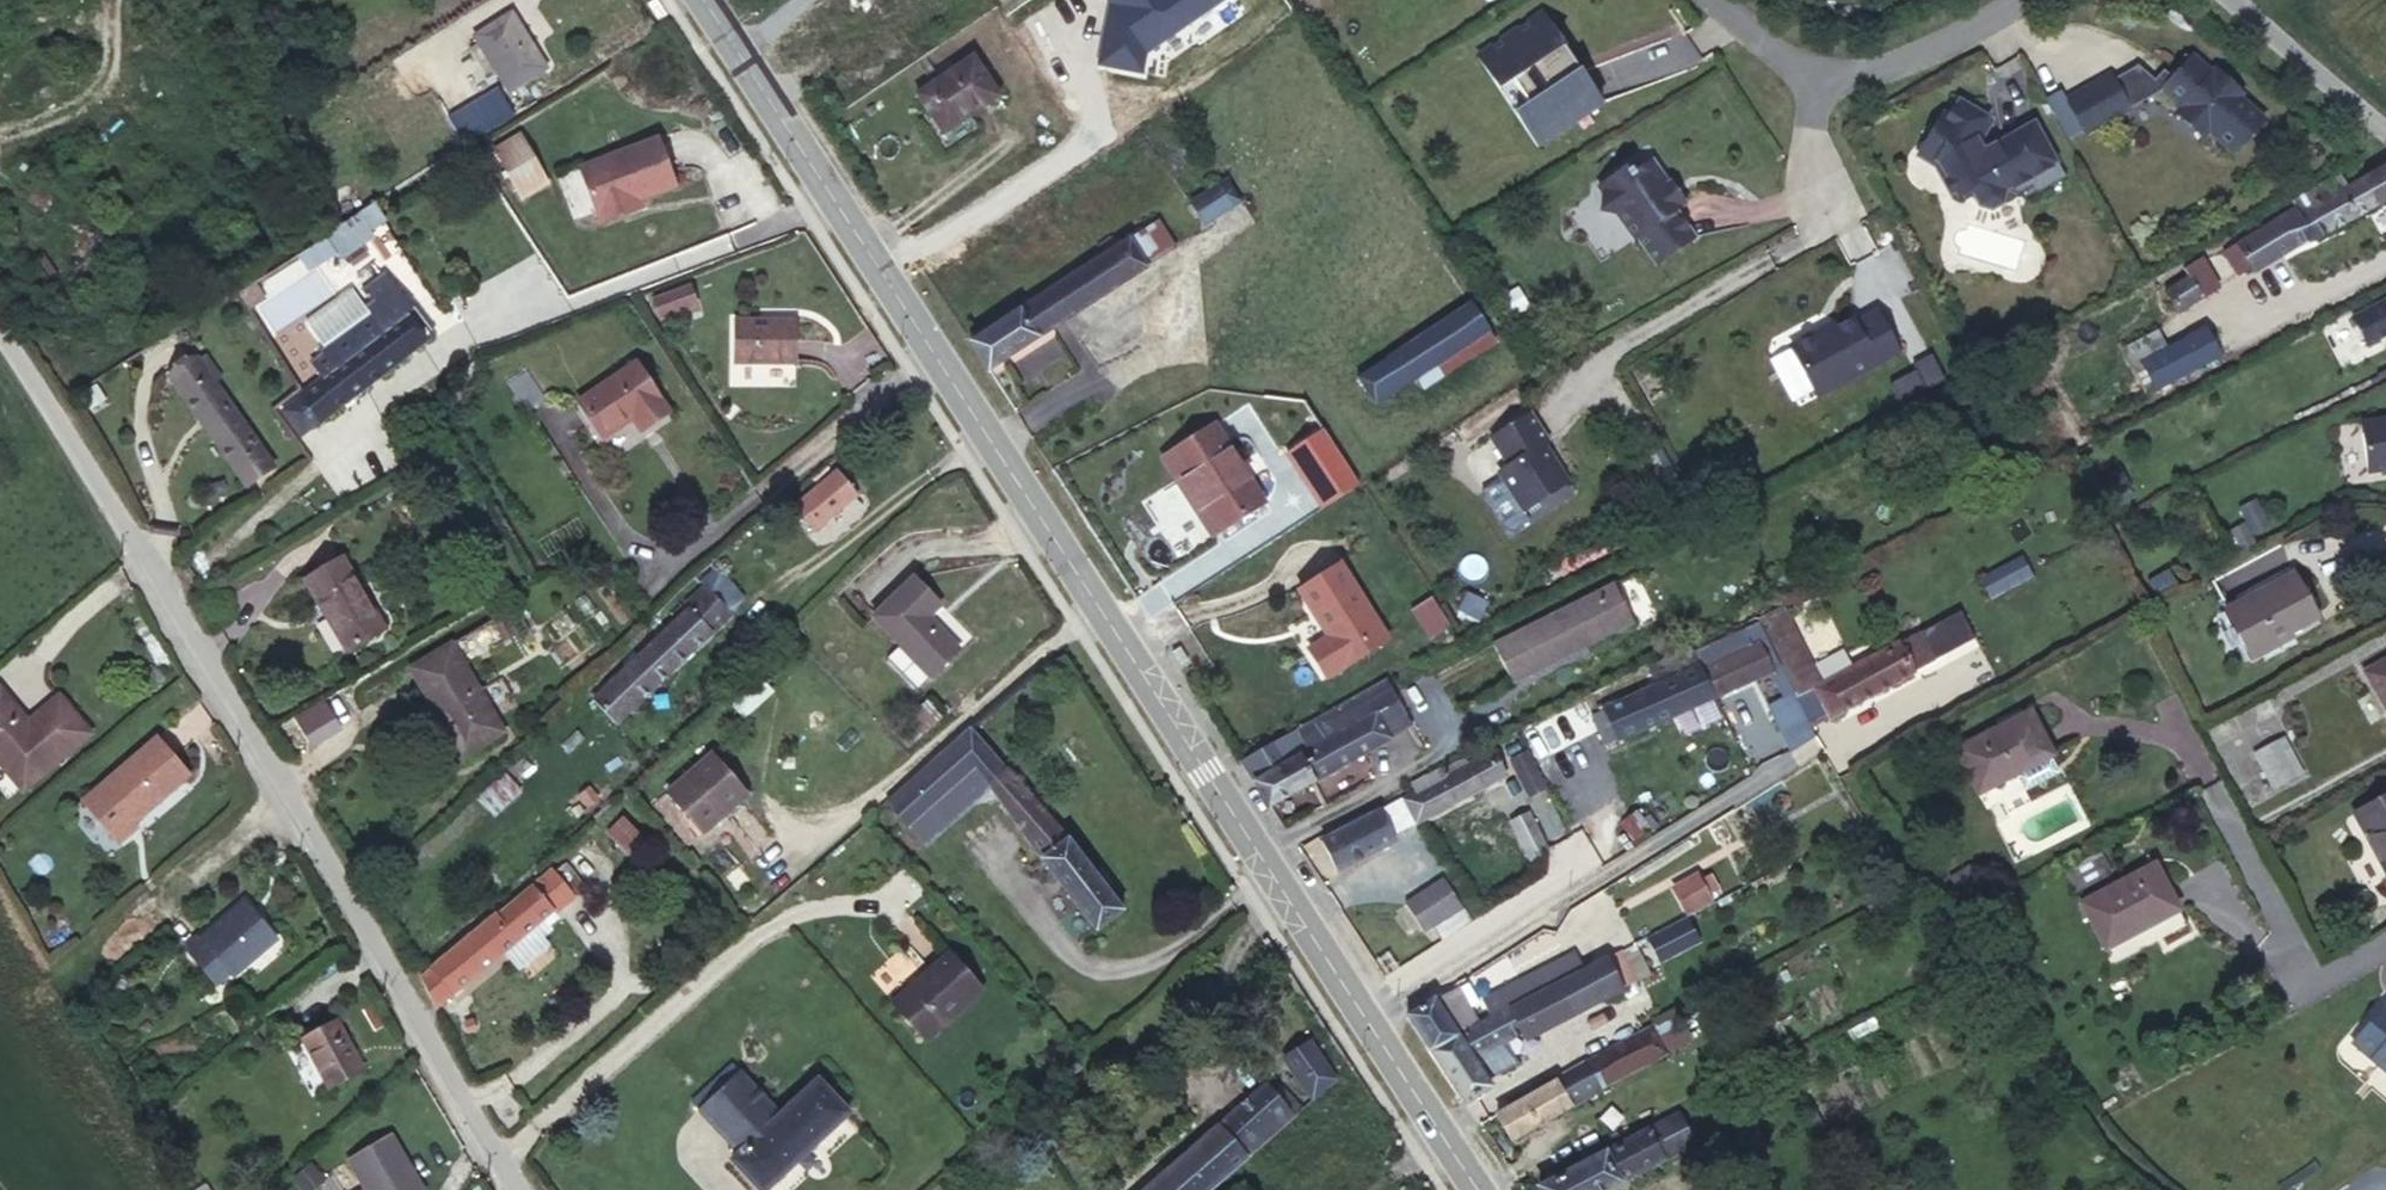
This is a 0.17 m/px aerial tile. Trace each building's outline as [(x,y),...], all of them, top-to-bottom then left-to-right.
[(1251,7),(1246,0),(1217,0),(1192,18),(1206,38),(1251,7)] [(1541,11),(1479,57),(1502,89),(1515,80),(1532,104),(1521,113),(1544,145),(1606,99),(1582,67),(1574,74),(1556,50),(1565,43),(1541,11)] [(510,90),(546,67),(512,13),(476,36),(480,42),(469,49),(486,74),(496,68),(510,90)] [(2167,74),(2172,78),(2164,87),(2163,88),(2164,89),(2183,105),(2177,111),(2204,135),(2209,129),(2235,152),(2264,118),(2239,96),(2242,92),(2215,69),(2212,72),(2192,55),(2190,58),(2185,54),(2167,74)] [(944,132),(999,94),(973,55),(917,94),(944,132)] [(2138,65),(2112,79),(2129,108),(2164,89),(2163,88),(2164,87),(2155,79),(2138,65)] [(2163,70),(2155,79),(2164,87),(2172,78),(2167,74),(2163,70)] [(2110,75),(2068,98),(2086,132),(2129,108),(2112,79),(2110,75)] [(500,97),(510,115),(530,102),(520,85),(500,97)] [(463,144),(510,115),(500,97),(497,99),(495,96),(498,95),(495,89),(467,105),(460,92),(442,103),(463,144)] [(2039,194),(2068,178),(2035,121),(1984,149),(1978,138),(1982,132),(1985,134),(1991,126),(1987,124),(1990,118),(1959,99),(1949,115),(1944,112),(1929,138),(1949,149),(1941,164),(1936,166),(1953,199),(1971,189),(1980,206),(1992,210),(2005,204),(2008,191),(2020,195),(2034,186),(2039,194)] [(519,135),(500,147),(528,192),(548,181),(519,135)] [(601,222),(628,212),(625,203),(639,198),(676,185),(658,137),(580,166),(601,222)] [(1949,149),(1929,138),(1918,155),(1936,166),(1941,164),(1949,149)] [(1626,167),(1600,185),(1612,202),(1601,209),(1617,211),(1635,237),(1638,234),(1657,261),(1694,235),(1675,208),(1678,206),(1685,201),(1671,181),(1668,183),(1652,159),(1635,171),(1633,167),(1628,170),(1626,167)] [(2339,175),(2290,201),(2294,208),(2223,252),(2237,274),(2250,266),(2254,271),(2293,247),(2314,239),(2376,205),(2385,199),(2385,164),(2346,187),(2339,175)] [(1211,189),(1225,210),(1240,201),(1225,180),(1211,189)] [(1204,224),(1225,210),(1211,189),(1190,204),(1204,224)] [(625,203),(628,212),(642,207),(639,198),(625,203)] [(351,218),(339,225),(340,227),(326,236),(333,246),(347,237),(349,241),(380,220),(370,204),(350,217),(351,218)] [(1158,219),(1129,237),(1148,265),(1177,246),(1158,219)] [(1129,237),(971,341),(990,368),(1148,265),(1129,237)] [(327,238),(257,279),(272,305),(307,284),(301,273),(336,252),(327,238)] [(2178,311),(2218,286),(2202,257),(2183,268),(2188,276),(2165,290),(2178,311)] [(312,361),(324,377),(283,408),(303,434),(436,333),(415,306),(412,309),(385,273),(364,288),(373,300),(367,306),(372,312),(352,327),(352,326),(321,350),(323,352),(312,361)] [(685,287),(691,305),(697,303),(690,285),(685,287)] [(660,316),(691,305),(685,287),(654,299),(660,316)] [(251,304),(261,298),(255,288),(245,294),(251,304)] [(2351,317),(2366,344),(2385,334),(2385,299),(2351,317)] [(1471,302),(1389,352),(1407,381),(1447,356),(1488,330),(1489,330),(1471,302)] [(1795,341),(1792,350),(1817,396),(1899,352),(1877,310),(1854,323),(1852,319),(1835,327),(1821,335),(1812,333),(1795,341)] [(2347,354),(2366,344),(2351,317),(2333,326),(2347,354)] [(795,362),(795,321),(736,320),(735,362),(795,362)] [(1833,321),(1812,333),(1821,335),(1835,327),(1833,321)] [(2218,355),(2205,329),(2166,349),(2156,332),(2123,350),(2132,367),(2141,363),(2155,388),(2218,355)] [(1488,330),(1447,356),(1454,367),(1495,342),(1488,330)] [(2385,375),(2385,356),(2371,365),(2379,379),(2385,375)] [(247,485),(273,466),(197,357),(170,377),(247,485)] [(642,429),(669,411),(634,362),(579,401),(604,436),(632,417),(642,429)] [(510,385),(532,410),(544,400),(523,374),(510,385)] [(1501,474),(1522,508),(1567,480),(1543,442),(1547,439),(1529,411),(1491,435),(1508,462),(1503,466),(1501,474)] [(2360,421),(2367,471),(2378,469),(2379,472),(2385,471),(2385,418),(2360,421)] [(1160,457),(1197,513),(1203,509),(1217,530),(1262,501),(1211,423),(1160,457)] [(1358,482),(1322,430),(1287,452),(1322,505),(1358,482)] [(858,496),(839,472),(795,506),(814,531),(858,496)] [(2253,497),(2236,508),(2244,520),(2230,529),(2241,546),(2272,525),(2253,497)] [(1203,509),(1197,513),(1211,534),(1217,530),(1203,509)] [(348,650),(384,628),(343,557),(306,579),(348,650)] [(1342,562),(1300,589),(1329,636),(1310,648),(1328,677),(1389,638),(1342,562)] [(1985,583),(2012,570),(2008,563),(1981,578),(1985,583)] [(705,584),(731,612),(742,598),(716,565),(700,578),(705,584)] [(2019,583),(2012,570),(1985,583),(1993,598),(2019,583)] [(2288,628),(2315,614),(2293,571),(2224,608),(2251,657),(2291,636),(2288,628)] [(931,675),(959,648),(928,616),(941,604),(913,576),(872,616),(901,645),(888,658),(917,688),(930,675),(931,675)] [(1493,643),(1512,681),(1633,620),(1614,583),(1493,643)] [(711,632),(731,612),(705,584),(684,603),(689,609),(594,699),(616,723),(711,632)] [(1444,613),(1431,593),(1411,606),(1424,626),(1425,626),(1444,613)] [(1782,608),(1759,619),(1781,666),(1789,682),(1812,671),(1782,608)] [(1444,613),(1425,626),(1431,635),(1450,622),(1444,613)] [(491,708),(509,698),(498,679),(480,690),(465,665),(506,640),(493,618),(411,667),(463,755),(504,731),(491,708)] [(1742,630),(1694,652),(1700,664),(1714,697),(1770,670),(1758,644),(1750,648),(1745,634),(1742,630)] [(1752,630),(1745,634),(1750,648),(1758,644),(1752,630)] [(1819,686),(1834,713),(1935,660),(1920,631),(1819,686)] [(1694,652),(1693,648),(1648,668),(1656,684),(1658,683),(1700,664),(1694,652)] [(2366,671),(2385,707),(2385,659),(2366,671)] [(1658,683),(1672,715),(1714,697),(1700,664),(1658,683)] [(1770,670),(1783,697),(1793,692),(1789,682),(1781,666),(1770,670)] [(1793,692),(1810,727),(1829,716),(1834,713),(1819,686),(1812,671),(1789,682),(1793,692)] [(1270,804),(1412,725),(1386,679),(1242,761),(1270,804)] [(1658,683),(1656,684),(1590,714),(1604,744),(1672,715),(1658,683)] [(28,722),(24,726),(15,715),(19,712),(0,689),(0,761),(23,788),(90,732),(60,696),(28,722)] [(1790,751),(1814,736),(1810,727),(1793,692),(1783,697),(1766,705),(1790,751)] [(907,746),(941,715),(928,700),(893,732),(907,746)] [(2050,755),(2053,753),(2030,710),(1960,746),(1990,786),(2015,773),(2050,755)] [(24,726),(28,722),(19,712),(15,715),(24,726)] [(1068,837),(968,727),(881,805),(905,833),(908,830),(975,773),(995,799),(1041,857),(1096,929),(1122,909),(1068,837)] [(2273,789),(2303,773),(2283,736),(2254,752),(2273,789)] [(115,838),(134,822),(190,774),(158,737),(83,801),(115,838)] [(1978,793),(1990,786),(1960,746),(1955,749),(1978,793)] [(703,833),(749,795),(712,752),(667,792),(703,833)] [(1438,767),(1411,781),(1412,783),(1416,790),(1402,797),(1418,821),(1501,776),(1488,752),(1468,763),(1464,757),(1442,768),(1446,774),(1443,776),(1440,770),(1438,767)] [(2050,755),(2015,773),(2023,790),(2058,771),(2050,755)] [(494,814),(521,790),(505,772),(479,796),(494,814)] [(930,856),(995,799),(975,773),(908,830),(930,856)] [(2354,812),(2385,870),(2385,795),(2354,812)] [(1418,821),(1402,797),(1321,839),(1336,870),(1396,840),(1393,834),(1418,821)] [(1636,842),(1652,829),(1638,811),(1622,823),(1636,842)] [(1530,859),(1548,849),(1528,812),(1510,822),(1530,859)] [(594,843),(615,865),(643,837),(622,816),(594,843)] [(138,826),(134,822),(115,838),(119,843),(138,826)] [(728,847),(712,859),(736,892),(752,880),(728,847)] [(565,861),(554,871),(572,893),(583,883),(565,861)] [(2179,908),(2156,866),(2121,885),(2119,882),(2081,903),(2106,948),(2179,908)] [(553,869),(533,886),(553,909),(572,893),(554,871),(553,869)] [(1710,899),(1708,894),(1701,880),(1698,874),(1673,888),(1686,911),(1710,899)] [(1701,880),(1708,894),(1719,888),(1711,875),(1701,880)] [(1446,877),(1412,898),(1430,927),(1464,906),(1446,877)] [(431,968),(420,977),(435,1008),(553,909),(533,886),(500,915),(497,911),(430,967),(431,968)] [(234,977),(278,938),(245,899),(200,937),(203,941),(189,952),(217,985),(231,973),(234,977)] [(1676,944),(1671,935),(1659,941),(1665,951),(1676,944)] [(926,1038),(981,989),(949,953),(894,1003),(926,1038)] [(1483,1000),(1492,1015),(1511,1006),(1555,982),(1580,969),(1570,954),(1483,1000)] [(1622,987),(1606,955),(1580,969),(1555,982),(1572,1014),(1622,987)] [(1527,1037),(1572,1014),(1555,982),(1511,1006),(1524,1030),(1527,1037)] [(1433,997),(1407,1015),(1430,1050),(1457,1032),(1477,1022),(1457,988),(1435,999),(1433,997)] [(1457,1032),(1430,1050),(1465,1103),(1492,1086),(1487,1079),(1519,1061),(1507,1040),(1524,1030),(1511,1006),(1492,1015),(1477,1022),(1457,1032)] [(2358,1040),(2385,1065),(2385,1010),(2358,1040)] [(329,1087),(363,1069),(337,1020),(303,1038),(329,1087)] [(1667,1052),(1654,1025),(1585,1062),(1600,1089),(1667,1052)] [(1301,1083),(1326,1065),(1309,1040),(1284,1058),(1301,1083)] [(1585,1062),(1497,1114),(1513,1139),(1572,1104),(1600,1089),(1585,1062)] [(850,1111),(819,1077),(780,1113),(740,1070),(699,1109),(739,1153),(732,1159),(760,1189),(766,1189),(850,1111)] [(1252,1152),(1294,1115),(1266,1083),(1224,1120),(1252,1152)] [(1678,1112),(1608,1150),(1538,1186),(1540,1189),(1603,1189),(1693,1142),(1678,1112)] [(1252,1152),(1224,1120),(1144,1189),(1209,1189),(1252,1152)] [(391,1134),(349,1160),(366,1189),(364,1189),(425,1189),(391,1134)]
